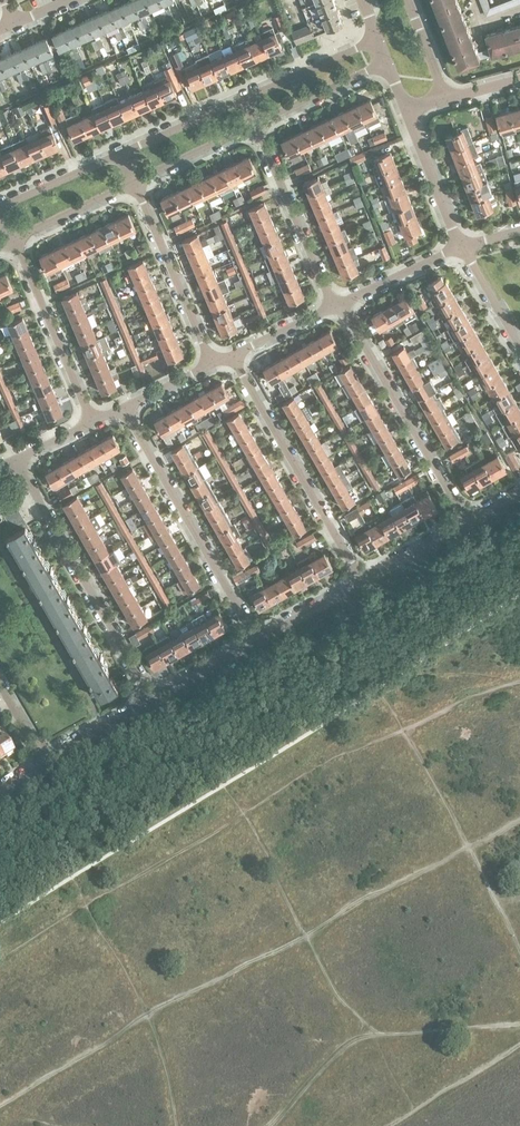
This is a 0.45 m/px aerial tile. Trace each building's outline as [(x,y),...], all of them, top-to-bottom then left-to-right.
[(140,14),(134,0),(131,0),(122,4),(129,19),(135,16),(141,29),(142,29),(147,40),(150,38),(146,27),(140,14)] [(145,12),(151,9),(147,0),(134,0),(140,14),(146,27),(150,38),(159,34),(158,32),(154,33),(151,25),(150,25),(145,12)] [(151,9),(163,4),(161,0),(147,0),(151,9)] [(169,17),(173,15),(167,2),(171,0),(161,0),(163,4),(165,8),(169,17)] [(303,6),(308,19),(338,8),(335,0),(318,0),(303,6)] [(459,67),(481,59),(480,58),(491,55),(489,48),(478,51),(475,46),(478,44),(475,39),(473,41),(464,17),(467,15),(464,11),(462,12),(458,0),(433,0),(459,67)] [(110,9),(124,42),(126,46),(131,44),(130,41),(131,40),(129,35),(128,36),(125,30),(129,29),(127,25),(131,24),(129,19),(122,4),(110,9)] [(164,19),(169,17),(165,8),(160,10),(164,19)] [(308,19),(310,23),(314,34),(327,28),(343,22),(338,8),(308,19)] [(122,43),(124,42),(110,9),(99,14),(106,29),(111,39),(117,36),(119,40),(120,39),(122,43)] [(233,9),(226,13),(229,20),(237,16),(233,9)] [(99,14),(88,19),(95,34),(106,29),(99,14)] [(286,28),(280,14),(273,17),(279,31),(286,28)] [(184,18),(182,15),(170,20),(172,23),(184,18)] [(251,26),(256,24),(253,17),(248,20),(251,26)] [(88,19),(76,24),(83,39),(95,34),(88,19)] [(304,26),(309,39),(315,36),(314,34),(310,23),(304,26)] [(73,49),(77,58),(80,65),(79,66),(80,69),(87,66),(78,47),(76,43),(83,39),(76,24),(65,29),(72,44),(71,44),(73,49)] [(224,30),(223,31),(226,38),(231,36),(225,24),(222,26),(224,30)] [(498,30),(485,34),(489,48),(491,55),(492,56),(519,48),(519,24),(503,29),(502,27),(498,28),(498,30)] [(298,28),(303,41),(309,39),(304,26),(298,28)] [(259,33),(269,54),(282,49),(273,27),(259,33)] [(297,44),(303,41),(298,28),(292,31),(297,44)] [(72,44),(65,29),(53,34),(60,50),(71,44),(72,44)] [(249,44),(256,60),(269,54),(259,33),(254,35),(256,41),(249,44)] [(102,51),(106,49),(101,36),(96,38),(100,48),(102,51)] [(47,37),(35,42),(42,57),(54,52),(47,37)] [(96,50),(100,48),(96,38),(92,40),(96,50)] [(256,60),(249,44),(247,38),(234,44),(244,65),(256,60)] [(42,57),(35,42),(24,47),(31,62),(42,57)] [(224,55),(231,71),(244,65),(234,44),(222,49),(224,55)] [(26,81),(30,79),(26,71),(33,68),(31,62),(24,47),(13,52),(19,67),(26,81)] [(73,60),(77,58),(73,49),(69,51),(73,60)] [(176,49),(169,52),(170,54),(171,54),(184,84),(190,81),(193,88),(206,82),(197,60),(184,66),(177,51),(176,49)] [(26,81),(19,67),(13,52),(1,58),(8,73),(12,71),(14,76),(17,75),(23,87),(19,89),(21,95),(25,93),(25,94),(30,91),(26,81)] [(197,60),(206,82),(219,76),(212,61),(209,55),(197,60)] [(219,76),(231,71),(224,55),(212,61),(219,76)] [(44,62),(48,71),(53,69),(48,60),(44,62)] [(44,73),(48,71),(44,62),(40,64),(44,73)] [(155,79),(164,101),(177,95),(174,90),(181,87),(171,65),(164,68),(166,74),(155,79)] [(121,71),(125,82),(131,80),(128,73),(127,74),(125,69),(121,71)] [(121,84),(125,82),(121,71),(117,73),(121,84)] [(141,85),(144,91),(151,106),(164,101),(155,79),(141,85)] [(3,91),(0,85),(0,103),(3,108),(9,106),(3,91)] [(132,97),(138,112),(151,106),(144,91),(132,97)] [(77,95),(72,98),(74,104),(80,101),(77,95)] [(126,118),(138,112),(132,97),(119,102),(126,118)] [(357,105),(367,125),(380,119),(370,98),(357,105)] [(49,125),(56,122),(50,108),(49,104),(48,101),(40,104),(49,125)] [(113,123),(106,108),(104,102),(91,108),(94,114),(101,129),(113,123)] [(126,118),(119,102),(106,108),(113,123),(126,118)] [(70,124),(66,117),(60,103),(53,107),(64,133),(70,130),(75,140),(88,134),(81,119),(70,124)] [(355,131),(367,125),(357,105),(345,111),(352,126),(355,131)] [(511,110),(515,127),(519,126),(519,108),(511,110)] [(510,134),(508,129),(515,127),(511,110),(497,114),(501,131),(503,136),(510,134)] [(340,132),(352,126),(345,111),(332,116),(340,132)] [(101,129),(94,114),(81,119),(88,134),(101,129)] [(490,132),(496,130),(492,115),(485,117),(490,132)] [(18,122),(21,129),(26,127),(23,120),(22,120),(19,116),(16,118),(18,122)] [(327,138),(340,132),(332,116),(320,122),(327,138)] [(330,142),(327,138),(320,122),(307,128),(315,144),(318,142),(320,147),(330,142)] [(36,132),(45,153),(59,147),(49,126),(36,132)] [(461,129),(462,131),(447,137),(452,150),(468,144),(473,141),(467,127),(461,129)] [(303,150),(315,144),(307,128),(295,134),(303,150)] [(372,136),(375,143),(388,138),(385,131),(372,136)] [(24,138),(33,159),(45,153),(36,132),(24,138)] [(290,156),(303,150),(295,134),(282,140),(290,156)] [(14,149),(20,164),(33,159),(24,138),(12,143),(14,149)] [(473,156),(468,144),(452,150),(457,163),(473,156)] [(506,149),(508,156),(519,153),(519,152),(518,146),(506,149)] [(8,170),(20,164),(14,149),(2,154),(0,149),(0,152),(8,170)] [(349,156),(353,164),(367,158),(363,151),(349,156)] [(375,173),(396,165),(390,151),(375,158),(378,165),(373,167),(375,173)] [(498,161),(505,160),(503,154),(496,156),(486,160),(488,165),(497,161),(498,161)] [(236,162),(243,178),(244,177),(246,182),(251,180),(249,175),(256,171),(249,156),(236,162)] [(320,165),(325,163),(321,156),(316,159),(320,165)] [(476,163),(473,156),(457,163),(462,175),(478,169),(483,167),(480,162),(476,163)] [(236,181),(243,178),(236,162),(224,168),(233,188),(234,188),(239,186),(236,181)] [(312,169),(309,163),(295,169),(298,176),(312,169)] [(396,165),(375,173),(380,186),(385,184),(401,177),(396,165)] [(467,188),(489,179),(488,179),(483,167),(478,169),(462,175),(467,188)] [(221,194),(233,188),(224,168),(211,174),(221,194)] [(209,200),(221,194),(211,174),(199,180),(206,195),(209,200)] [(309,194),(329,185),(327,179),(320,182),(318,176),(304,182),(309,194)] [(353,176),(345,179),(348,184),(355,181),(353,176)] [(385,198),(390,197),(406,190),(401,177),(385,184),(388,190),(383,192),(385,198)] [(489,179),(467,188),(472,201),(488,195),(494,193),(492,185),(489,179)] [(194,201),(206,195),(199,180),(187,186),(194,201)] [(329,185),(309,194),(314,206),(328,200),(325,194),(332,191),(329,185)] [(181,207),(194,201),(187,186),(174,192),(181,207)] [(510,205),(517,203),(513,189),(512,186),(505,188),(506,190),(506,191),(510,205)] [(411,203),(406,190),(390,197),(395,209),(411,203)] [(169,213),(181,207),(174,192),(161,198),(169,213)] [(488,195),(472,201),(478,214),(488,210),(490,212),(493,213),(496,213),(498,211),(499,209),(499,206),(494,193),(488,195)] [(237,197),(240,203),(245,201),(242,194),(237,197)] [(328,200),(314,206),(319,218),(333,212),(333,211),(328,200)] [(255,220),(269,214),(264,202),(250,208),(255,220)] [(396,224),(416,216),(411,203),(395,209),(398,216),(393,218),(396,224)] [(324,229),(338,223),(342,222),(337,209),(333,211),(333,212),(319,218),(324,229)] [(115,220),(123,235),(136,229),(128,214),(115,220)] [(274,226),(269,214),(255,220),(260,232),(274,226)] [(416,216),(396,224),(398,229),(403,227),(406,235),(409,242),(418,239),(415,232),(422,229),(416,216)] [(188,220),(191,227),(196,225),(192,218),(188,220)] [(123,235),(115,220),(103,226),(110,241),(111,241),(123,235)] [(178,233),(191,227),(188,220),(175,226),(175,228),(178,233)] [(224,229),(230,226),(228,220),(222,223),(224,229)] [(384,231),(390,228),(388,221),(385,220),(380,222),(383,229),(384,231)] [(341,230),(338,223),(324,229),(329,241),(343,235),(343,236),(348,234),(345,228),(341,230)] [(217,233),(213,234),(216,240),(224,237),(218,225),(214,226),(217,233)] [(110,241),(103,226),(91,232),(98,247),(100,251),(101,252),(114,246),(111,241),(110,241)] [(227,234),(233,232),(230,226),(224,229),(227,234)] [(279,238),(274,226),(260,232),(265,244),(279,238)] [(390,228),(384,231),(383,231),(388,244),(396,241),(391,228),(390,228)] [(100,251),(98,247),(91,232),(78,238),(85,253),(92,249),(94,253),(100,251)] [(229,240),(235,238),(233,232),(227,234),(229,240)] [(197,233),(183,239),(189,252),(203,246),(197,233)] [(343,235),(329,241),(334,253),(348,247),(343,236),(343,235)] [(205,251),(226,242),(224,237),(216,240),(203,246),(189,252),(194,263),(208,257),(205,251)] [(85,253),(78,238),(66,244),(73,259),(85,253)] [(232,246),(237,244),(235,238),(229,240),(232,246)] [(279,238),(265,244),(270,255),(284,249),(279,238)] [(73,259),(66,244),(53,249),(61,265),(61,264),(73,259)] [(234,252),(240,250),(237,244),(232,246),(234,252)] [(389,258),(385,245),(379,247),(384,260),(389,258)] [(353,258),(348,247),(334,253),(339,264),(353,258)] [(61,265),(53,249),(40,256),(48,271),(56,267),(58,270),(63,268),(61,264),(61,265)] [(272,269),(289,261),(284,249),(270,255),(274,263),(270,265),(271,269),(272,269)] [(237,258),(242,255),(240,250),(234,252),(237,258)] [(239,264),(245,261),(242,255),(237,258),(239,264)] [(213,269),(208,257),(194,263),(199,275),(213,269)] [(344,277),(358,271),(356,264),(360,263),(357,257),(353,258),(339,264),(344,277)] [(131,279),(133,278),(149,272),(143,259),(128,266),(131,272),(128,274),(131,279)] [(242,270),(247,267),(245,261),(239,264),(242,270)] [(289,261),(272,269),(274,274),(278,273),(280,279),(294,273),(289,261)] [(244,275),(250,273),(247,267),(242,270),(244,275)] [(213,269),(199,275),(204,287),(218,281),(213,269)] [(255,276),(256,279),(261,277),(261,276),(271,271),(270,269),(259,274),(255,276)] [(79,272),(83,279),(87,276),(84,270),(79,272)] [(14,288),(6,272),(0,275),(0,293),(1,295),(14,288)] [(149,272),(133,278),(131,279),(133,285),(136,283),(138,290),(154,283),(149,272)] [(247,281),(252,279),(250,273),(244,275),(247,281)] [(294,273),(280,279),(286,291),(299,285),(294,273)] [(444,282),(441,276),(428,283),(435,296),(430,299),(434,305),(439,302),(453,294),(446,281),(444,282)] [(261,277),(256,279),(255,280),(259,288),(265,286),(262,277),(261,277)] [(71,285),(67,278),(54,284),(57,291),(71,285)] [(249,287),(255,285),(252,279),(247,281),(249,287)] [(223,293),(218,281),(204,287),(209,299),(223,293)] [(140,303),(142,302),(143,302),(159,295),(154,283),(138,290),(141,296),(138,297),(140,303)] [(305,297),(299,285),(286,291),(291,303),(305,297)] [(81,298),(78,291),(63,297),(68,309),(83,303),(88,301),(85,296),(81,298)] [(228,304),(223,293),(209,299),(214,310),(228,304)] [(421,309),(428,305),(420,293),(414,297),(421,309)] [(441,316),(446,314),(460,305),(453,294),(439,302),(443,309),(439,311),(441,316)] [(148,313),(164,307),(159,295),(143,302),(142,302),(144,308),(146,307),(148,313)] [(405,321),(411,317),(417,314),(414,310),(406,296),(394,303),(403,317),(405,320),(405,321)] [(106,300),(98,304),(100,310),(109,306),(106,300)] [(7,306),(9,313),(22,308),(19,301),(7,306)] [(73,321),(88,315),(86,309),(90,307),(88,301),(83,303),(68,309),(73,321)] [(405,320),(403,317),(394,303),(383,309),(392,323),(398,320),(400,323),(405,320)] [(228,304),(214,310),(219,322),(233,316),(228,304)] [(453,326),(467,317),(460,305),(446,314),(441,316),(444,321),(448,318),(453,326)] [(150,326),(153,325),(169,319),(164,307),(148,313),(151,319),(148,320),(150,326)] [(388,329),(393,326),(392,323),(383,309),(372,316),(380,330),(386,327),(388,329)] [(262,317),(262,316),(260,312),(247,318),(249,322),(245,324),(246,327),(245,327),(248,334),(257,330),(254,323),(257,322),(256,319),(262,317)] [(88,315),(73,321),(78,333),(93,326),(88,315)] [(429,323),(436,320),(433,315),(426,319),(429,323)] [(233,316),(219,322),(224,334),(230,332),(233,340),(248,334),(245,327),(246,327),(245,325),(238,328),(233,316)] [(23,317),(8,323),(13,336),(28,329),(23,317)] [(454,340),(460,337),(474,329),(467,317),(453,326),(456,332),(451,335),(454,340)] [(174,330),(169,319),(153,325),(150,326),(151,327),(152,326),(154,332),(156,331),(158,337),(174,330)] [(436,320),(429,323),(431,328),(438,324),(436,320)] [(408,325),(412,332),(416,329),(412,323),(408,325)] [(407,335),(412,332),(408,325),(403,328),(407,335)] [(98,338),(93,326),(78,333),(83,344),(98,338)] [(33,341),(28,329),(13,336),(18,347),(33,341)] [(427,336),(423,329),(410,337),(414,343),(420,340),(427,336)] [(466,349),(481,341),(474,329),(460,337),(454,340),(457,346),(463,343),(466,349)] [(163,349),(179,342),(174,330),(158,337),(161,343),(159,343),(161,349),(163,349)] [(331,330),(319,337),(327,351),(339,344),(331,330)] [(395,342),(391,336),(385,339),(389,345),(395,342)] [(425,349),(432,345),(427,336),(420,340),(423,345),(425,349)] [(319,337),(308,343),(316,357),(327,351),(319,337)] [(101,344),(98,338),(83,344),(88,356),(103,350),(107,348),(105,343),(101,344)] [(382,347),(387,344),(383,338),(379,341),(382,347)] [(443,347),(449,343),(447,339),(440,343),(443,347)] [(38,353),(33,341),(18,347),(23,359),(38,353)] [(468,364),(473,361),(487,353),(481,341),(466,349),(470,356),(465,359),(468,364)] [(184,354),(179,342),(163,349),(161,349),(160,349),(163,356),(166,354),(168,361),(184,354)] [(316,357),(308,343),(297,349),(305,363),(316,357)] [(449,343),(443,347),(445,352),(452,348),(449,343)] [(408,351),(405,345),(393,352),(400,364),(412,357),(414,356),(418,354),(414,348),(408,351)] [(432,345),(425,349),(428,354),(435,350),(432,345)] [(93,368),(108,362),(105,355),(110,354),(107,348),(103,350),(88,356),(93,368)] [(294,370),(305,363),(297,349),(286,356),(294,370)] [(159,357),(157,352),(141,358),(143,364),(159,357)] [(38,353),(23,359),(28,371),(43,364),(38,353)] [(480,373),(494,365),(487,353),(473,361),(468,364),(471,369),(476,366),(480,373)] [(349,361),(346,355),(340,358),(343,364),(349,361)] [(285,380),(290,377),(288,374),(294,370),(286,356),(275,362),(283,376),(285,380)] [(418,369),(420,368),(414,356),(412,357),(400,364),(407,375),(418,369)] [(111,368),(108,362),(93,368),(98,380),(113,373),(116,372),(118,371),(116,366),(111,368)] [(283,376),(275,362),(263,369),(272,383),(283,376)] [(332,371),(338,368),(334,362),(329,365),(332,371)] [(456,371),(463,367),(461,363),(454,366),(456,371)] [(29,385),(33,383),(48,376),(43,364),(28,371),(31,377),(26,379),(29,385)] [(141,374),(139,368),(136,364),(131,366),(136,377),(141,374)] [(350,364),(339,371),(346,383),(357,376),(350,364)] [(439,372),(445,368),(443,364),(436,368),(439,372)] [(483,387),(487,385),(501,377),(494,365),(480,373),(484,379),(480,381),(483,387)] [(463,367),(456,371),(459,375),(466,372),(463,367)] [(427,379),(420,368),(418,369),(407,375),(413,387),(425,380),(427,379)] [(445,368),(439,372),(441,377),(448,373),(445,368)] [(103,392),(118,386),(115,379),(120,376),(118,371),(116,372),(113,373),(98,380),(103,392)] [(311,374),(315,381),(320,378),(316,371),(311,374)] [(311,383),(315,381),(311,374),(307,376),(311,383)] [(53,388),(48,376),(33,383),(38,394),(53,388)] [(364,388),(357,376),(346,383),(353,394),(364,388)] [(494,397),(508,389),(501,377),(487,385),(483,387),(486,392),(490,390),(494,397)] [(432,391),(425,380),(413,387),(420,398),(432,391)] [(318,390),(323,387),(320,381),(314,385),(318,390)] [(223,410),(226,415),(238,409),(234,402),(228,406),(224,399),(230,396),(222,382),(210,389),(220,406),(221,405),(223,409),(223,410)] [(293,393),(298,390),(294,384),(289,387),(293,393)] [(321,396),(326,393),(323,387),(318,390),(321,396)] [(470,395),(477,391),(474,387),(468,390),(470,395)] [(40,408),(43,406),(58,400),(53,388),(38,394),(40,400),(37,402),(40,408)] [(364,388),(353,394),(359,406),(371,399),(364,388)] [(210,389),(199,395),(208,409),(215,404),(217,407),(220,406),(210,389)] [(496,412),(501,409),(515,401),(508,389),(494,397),(498,404),(493,407),(496,412)] [(284,390),(278,393),(282,400),(287,396),(284,390)] [(442,401),(439,395),(437,397),(433,390),(432,391),(420,398),(427,410),(438,403),(442,401)] [(477,391),(470,395),(473,399),(480,395),(477,391)] [(290,414),(302,407),(298,401),(301,399),(298,393),(295,395),(283,402),(290,414)] [(326,393),(321,396),(324,402),(330,399),(326,393)] [(198,417),(203,414),(202,412),(208,409),(199,395),(188,401),(198,417)] [(328,408),(333,405),(330,399),(324,402),(328,408)] [(377,411),(371,399),(359,406),(366,417),(377,411)] [(63,412),(58,400),(43,406),(48,418),(63,412)] [(199,420),(198,417),(188,401),(177,408),(185,422),(192,418),(194,422),(199,420)] [(446,406),(442,401),(438,403),(427,410),(433,421),(445,415),(447,414),(443,408),(446,406)] [(508,421),(519,414),(519,409),(515,401),(501,409),(496,412),(503,424),(508,421)] [(333,405),(328,408),(331,414),(336,411),(333,405)] [(309,419),(302,407),(290,414),(297,426),(309,419)] [(177,432),(176,430),(181,427),(180,425),(185,422),(177,408),(166,414),(174,428),(177,432)] [(221,418),(226,415),(223,410),(218,412),(221,418)] [(466,418),(472,415),(470,410),(463,414),(466,418)] [(484,418),(491,415),(488,410),(482,414),(484,418)] [(233,431),(234,430),(246,423),(239,411),(227,418),(226,419),(233,431)] [(334,420),(340,416),(336,411),(331,414),(334,420)] [(384,422),(377,411),(366,417),(372,429),(384,422)] [(170,436),(177,432),(174,428),(166,414),(155,421),(163,435),(169,445),(173,442),(170,436)] [(453,425),(447,414),(445,415),(433,421),(440,433),(453,425)] [(508,421),(515,433),(519,430),(519,414),(508,421)] [(472,415),(466,418),(468,423),(474,419),(475,419),(472,415)] [(491,415),(484,418),(487,423),(493,419),(491,415)] [(340,416),(334,420),(338,425),(343,422),(340,416)] [(18,425),(16,419),(9,422),(14,434),(21,431),(18,425)] [(200,421),(204,428),(208,426),(205,419),(200,421)] [(315,430),(309,419),(297,426),(304,437),(315,430)] [(474,419),(468,423),(466,424),(472,434),(480,429),(475,419),(474,419)] [(199,431),(204,428),(200,421),(196,424),(199,431)] [(341,431),(347,428),(343,422),(338,425),(341,431)] [(384,422),(372,429),(379,440),(391,434),(384,422)] [(239,443),(241,442),(253,435),(246,423),(234,430),(233,431),(239,443)] [(460,437),(453,425),(440,433),(447,445),(459,438),(460,437)] [(347,428),(341,431),(344,437),(350,434),(347,428)] [(206,438),(211,435),(208,429),(203,432),(206,438)] [(322,442),(315,430),(304,437),(310,449),(322,442)] [(515,433),(510,435),(513,441),(518,438),(519,442),(519,430),(515,433)] [(183,431),(178,434),(181,441),(187,437),(183,431)] [(487,431),(479,435),(485,446),(493,441),(487,431)] [(109,453),(114,451),(121,447),(113,433),(102,440),(109,453)] [(348,443),(353,440),(350,434),(344,437),(348,443)] [(397,445),(391,434),(379,440),(386,452),(397,445)] [(209,444),(215,441),(211,435),(206,438),(209,444)] [(246,454),(248,453),(259,447),(253,435),(241,442),(239,443),(246,454)] [(505,438),(498,442),(501,447),(507,443),(505,438)] [(111,456),(109,453),(102,440),(91,446),(98,460),(104,457),(106,459),(111,456)] [(329,454),(333,451),(326,440),(322,442),(310,449),(317,460),(329,453),(329,454)] [(351,449),(357,445),(353,440),(348,443),(351,449)] [(215,441),(209,444),(213,450),(218,447),(215,441)] [(179,462),(190,455),(192,454),(185,442),(184,443),(172,450),(179,462)] [(357,445),(351,449),(355,454),(360,451),(357,445)] [(397,445),(386,452),(392,463),(404,457),(397,445)] [(90,469),(94,467),(92,463),(98,460),(91,446),(80,453),(89,469),(90,469)] [(216,455),(221,452),(218,447),(213,450),(216,455)] [(253,466),(254,465),(266,458),(259,447),(248,453),(246,454),(253,466)] [(462,448),(450,455),(453,461),(466,454),(462,448)] [(358,460),(363,457),(360,451),(355,454),(358,460)] [(519,465),(512,451),(505,454),(513,469),(519,465)] [(221,452),(216,455),(220,461),(225,458),(221,452)] [(83,472),(89,469),(80,453),(69,459),(76,473),(82,469),(83,472)] [(329,453),(317,460),(324,472),(335,465),(329,454),(329,453)] [(506,469),(497,453),(485,460),(494,476),(506,469)] [(185,473),(199,465),(192,454),(190,455),(179,462),(185,473)] [(126,455),(120,458),(124,464),(129,461),(126,455)] [(363,457),(358,460),(361,466),(367,463),(363,457)] [(411,469),(404,457),(392,463),(399,476),(411,469)] [(471,463),(473,467),(482,483),(494,476),(485,460),(483,457),(471,463)] [(223,467),(228,464),(225,458),(220,461),(223,467)] [(259,477),(273,470),(266,458),(254,465),(253,466),(259,477)] [(76,473),(69,459),(58,466),(67,482),(73,478),(71,476),(76,473)] [(113,471),(118,468),(114,462),(109,465),(113,471)] [(365,472),(370,469),(367,463),(361,466),(365,472)] [(482,483),(473,467),(471,463),(465,467),(467,470),(461,474),(469,490),(482,483)] [(226,473),(231,470),(228,464),(223,467),(226,473)] [(192,485),(206,477),(199,465),(185,473),(192,485)] [(342,477),(339,471),(335,465),(324,472),(330,483),(342,477)] [(67,482),(58,466),(46,472),(54,486),(54,485),(56,488),(67,482)] [(128,486),(140,480),(133,468),(121,474),(128,486)] [(370,469),(365,472),(368,478),(373,475),(370,469)] [(231,470),(226,473),(230,479),(235,476),(231,470)] [(279,481),(273,470),(259,477),(266,489),(268,488),(279,481)] [(92,474),(96,481),(100,478),(96,471),(92,474)] [(105,479),(108,484),(118,479),(115,473),(105,479)] [(405,480),(409,486),(421,479),(418,473),(405,480)] [(84,487),(91,483),(96,481),(92,474),(87,476),(81,480),(84,487)] [(371,484),(377,480),(373,475),(368,478),(371,484)] [(233,485),(238,482),(235,476),(230,479),(233,485)] [(199,496),(212,489),(206,477),(192,485),(199,496)] [(349,488),(345,482),(342,477),(330,483),(337,495),(349,488)] [(140,480),(128,486),(135,498),(146,491),(140,480)] [(377,480),(371,484),(375,489),(380,486),(377,480)] [(99,490),(105,487),(101,481),(96,484),(99,490)] [(273,500),(286,493),(279,481),(268,488),(266,489),(273,500)] [(238,482),(233,485),(236,490),(242,487),(238,482)] [(70,487),(74,493),(78,490),(75,484),(70,487)] [(74,493),(70,487),(59,494),(62,500),(74,493)] [(103,496),(108,493),(105,487),(99,490),(103,496)] [(240,496),(245,493),(242,487),(236,490),(240,496)] [(356,500),(349,488),(337,495),(344,507),(356,500)] [(212,489),(199,496),(205,508),(219,500),(212,489)] [(380,491),(384,498),(388,495),(384,489),(380,491)] [(153,503),(146,491),(135,498),(141,509),(153,503)] [(379,500),(384,498),(380,491),(376,494),(379,500)] [(106,502),(111,499),(108,493),(103,496),(106,502)] [(243,502),(248,499),(245,493),(240,496),(243,502)] [(293,504),(286,493),(273,500),(279,512),(293,504)] [(417,500),(425,515),(437,508),(429,493),(417,500)] [(85,506),(78,494),(64,502),(71,514),(85,506)] [(111,499),(106,502),(109,508),(115,505),(111,499)] [(248,499),(243,502),(247,508),(252,505),(248,499)] [(212,519),(224,513),(226,512),(219,500),(205,508),(212,519)] [(413,522),(425,515),(417,500),(405,507),(413,522)] [(413,522),(405,507),(402,502),(390,508),(390,509),(401,528),(413,522)] [(16,503),(3,509),(3,510),(7,518),(20,511),(16,503)] [(141,509),(144,514),(148,521),(160,514),(153,503),(141,509)] [(286,524),(288,523),(299,516),(293,504),(279,512),(286,524)] [(113,514),(118,510),(115,505),(109,508),(113,514)] [(250,514),(255,511),(252,505),(247,508),(250,514)] [(85,506),(71,514),(77,525),(91,517),(85,506)] [(348,520),(361,513),(358,507),(345,514),(348,520)] [(389,535),(401,528),(390,509),(378,515),(389,535)] [(118,510),(113,514),(116,519),(122,516),(118,510)] [(255,511),(250,514),(254,520),(259,517),(255,511)] [(219,531),(231,524),(232,523),(226,512),(224,513),(212,519),(219,531)] [(160,514),(148,521),(155,533),(166,526),(160,514)] [(377,542),(389,535),(378,515),(366,522),(369,527),(377,542)] [(119,525),(125,522),(122,516),(116,519),(119,525)] [(293,536),(295,535),(306,528),(299,516),(288,523),(286,524),(293,536)] [(98,528),(94,523),(91,517),(77,525),(83,536),(98,528)] [(257,526),(262,523),(259,517),(254,520),(257,526)] [(24,518),(11,525),(15,532),(26,526),(28,525),(24,518)] [(123,531),(128,528),(125,522),(119,525),(123,531)] [(241,534),(234,522),(232,523),(231,524),(219,531),(225,543),(237,536),(238,536),(241,534)] [(260,532),(265,529),(262,523),(257,526),(260,532)] [(26,526),(15,532),(8,536),(101,698),(119,688),(102,659),(104,658),(101,653),(99,654),(86,630),(88,629),(85,624),(83,625),(69,601),(71,600),(68,595),(66,596),(52,572),(54,571),(51,566),(49,567),(36,543),(38,542),(35,537),(33,538),(26,526)] [(173,537),(166,526),(155,533),(161,544),(173,537)] [(365,549),(377,542),(369,527),(356,534),(365,549)] [(100,533),(98,528),(83,536),(90,547),(104,539),(106,538),(103,532),(100,533)] [(128,528),(123,531),(126,537),(132,534),(128,528)] [(265,529),(260,532),(264,537),(269,534),(265,529)] [(300,539),(304,545),(316,538),(313,532),(300,539)] [(129,543),(135,540),(132,534),(126,537),(129,543)] [(267,543),(272,540),(269,534),(264,537),(267,543)] [(237,536),(225,543),(232,554),(244,547),(238,536),(237,536)] [(173,537),(161,544),(168,556),(180,549),(173,537)] [(104,539),(90,547),(96,558),(110,550),(104,539)] [(135,540),(129,543),(133,549),(138,545),(135,540)] [(272,540),(267,543),(270,549),(275,546),(272,540)] [(136,554),(142,551),(138,545),(133,549),(136,554)] [(239,566),(251,559),(252,558),(245,546),(244,547),(232,554),(239,566)] [(186,560),(180,549),(168,556),(175,567),(186,560)] [(114,556),(110,550),(96,558),(102,569),(117,561),(120,559),(118,554),(114,556)] [(142,551),(136,554),(140,560),(145,557),(142,551)] [(324,552),(312,559),(320,574),(333,567),(324,552)] [(143,566),(148,563),(145,557),(140,560),(143,566)] [(320,574),(312,559),(300,566),(308,581),(320,574)] [(175,567),(181,579),(193,572),(186,560),(175,567)] [(117,561),(102,569),(109,580),(123,572),(117,561)] [(148,563),(143,566),(146,572),(152,569),(148,563)] [(238,583),(244,580),(256,573),(253,566),(240,573),(234,576),(238,583)] [(300,566),(288,573),(296,588),(308,581),(300,566)] [(152,569),(146,572),(150,578),(155,575),(152,569)] [(126,578),(123,572),(109,580),(115,592),(129,583),(133,581),(130,576),(126,578)] [(189,595),(194,592),(191,589),(200,584),(193,572),(181,579),(188,591),(187,592),(189,595)] [(130,576),(133,581),(138,578),(135,573),(130,576)] [(296,588),(288,573),(276,580),(284,594),(296,588)] [(153,583),(158,580),(155,575),(150,578),(153,583)] [(156,589),(162,586),(158,580),(153,583),(156,589)] [(276,580),(264,586),(272,601),(284,594),(276,580)] [(121,603),(136,594),(132,589),(136,586),(133,581),(129,583),(115,592),(121,603)] [(264,587),(261,582),(249,588),(260,608),(272,601),(264,586),(264,587)] [(162,586),(156,589),(160,595),(165,592),(162,586)] [(196,598),(199,605),(212,598),(208,591),(196,598)] [(163,601),(169,598),(165,592),(160,595),(163,601)] [(142,605),(139,600),(136,594),(121,603),(128,614),(142,605)] [(169,598),(163,601),(166,607),(172,604),(169,598)] [(148,608),(146,603),(142,605),(128,614),(134,625),(149,617),(145,610),(148,608)] [(170,619),(174,616),(171,609),(166,612),(170,619)] [(207,619),(215,633),(228,626),(220,611),(207,619)] [(215,633),(207,619),(195,625),(203,640),(215,633)] [(139,639),(152,631),(148,625),(136,632),(139,639)] [(203,640),(195,625),(183,632),(191,647),(203,640)] [(183,632),(171,639),(180,653),(191,647),(183,632)] [(180,653),(171,639),(159,645),(168,660),(180,653)] [(159,645),(159,646),(157,641),(145,648),(155,667),(168,660),(159,645)] [(1,760),(13,752),(2,733),(0,734),(0,758),(1,760)]
